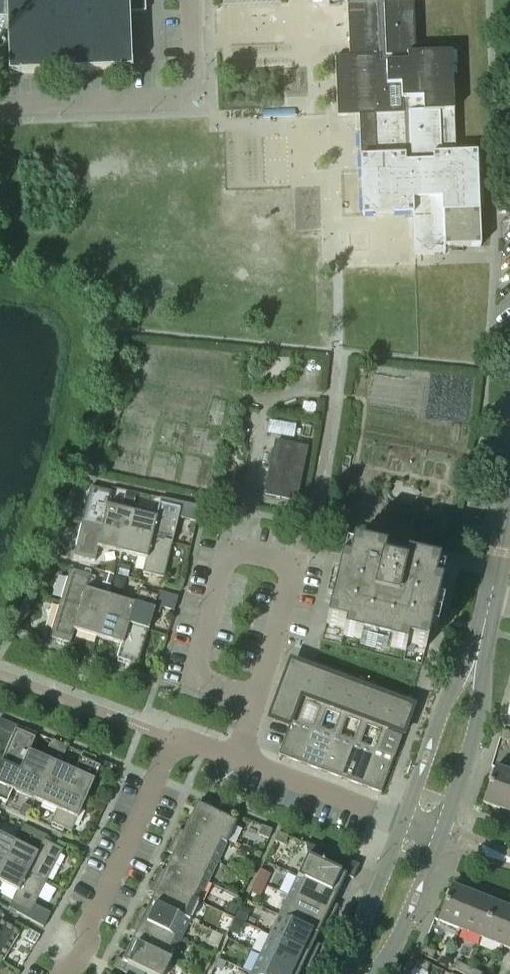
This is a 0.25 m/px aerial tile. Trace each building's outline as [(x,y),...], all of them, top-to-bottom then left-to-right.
[(145,0),(0,0),(0,18),(6,18),(8,75),(131,70),(128,14),(145,13),(145,0)] [(413,0),(311,0),(311,3),(347,2),(349,57),(334,58),(337,117),(373,116),(453,113),(451,53),(415,55),(413,0)] [(479,213),(477,153),(455,154),(453,113),(373,116),(374,149),(374,157),(360,158),(362,217),(412,215),(414,256),(431,255),(444,255),(444,249),(480,247),(479,213)] [(296,497),(306,450),(275,443),(264,495),(280,498),(281,494),(296,497)] [(127,533),(132,513),(108,507),(111,493),(90,488),(82,522),(127,533)] [(172,544),(178,519),(195,524),(199,508),(173,502),(172,507),(159,504),(156,518),(132,513),(127,533),(172,544)] [(122,554),(127,533),(82,522),(73,557),(95,562),(98,548),(122,554)] [(163,579),(172,544),(127,533),(122,554),(145,559),(142,573),(163,579)] [(425,649),(440,586),(434,585),(438,566),(405,558),(403,569),(381,564),(384,553),(352,545),(347,564),(340,562),(325,625),(343,629),(342,636),(405,652),(407,645),(425,649)] [(104,618),(110,597),(86,590),(90,576),(70,570),(59,604),(104,618)] [(148,631),(156,606),(173,612),(177,598),(159,592),(157,597),(137,591),(133,605),(110,597),(104,618),(148,631)] [(104,618),(59,604),(49,638),(70,645),(74,631),(98,638),(104,618)] [(138,665),(148,631),(104,618),(98,638),(121,645),(117,659),(138,665)] [(299,764),(331,677),(310,670),(278,756),(299,764)] [(319,771),(351,685),(331,677),(299,764),(319,771)] [(339,779),(371,693),(351,685),(319,771),(339,779)] [(360,786),(392,700),(371,693),(339,779),(360,786)] [(381,794),(413,708),(392,700),(360,786),(381,794)] [(52,762),(29,752),(35,739),(15,730),(1,762),(43,781),(52,762)] [(501,731),(499,739),(509,742),(509,733),(501,731)] [(85,800),(100,768),(80,759),(74,772),(52,762),(43,781),(85,800)] [(43,781),(1,762),(0,764),(0,801),(6,804),(12,791),(34,801),(43,781)] [(509,796),(509,773),(494,768),(482,804),(505,812),(509,796)] [(71,833),(85,800),(43,781),(34,801),(57,811),(51,824),(71,833)] [(226,844),(236,823),(196,804),(195,807),(198,808),(194,816),(191,815),(187,825),(226,844)] [(217,863),(226,844),(187,825),(183,833),(177,831),(172,842),(217,863)] [(268,840),(272,830),(261,826),(258,836),(268,840)] [(284,846),(288,837),(277,833),(274,842),(284,846)] [(5,861),(15,842),(0,835),(0,859),(5,861)] [(46,882),(62,851),(43,841),(36,854),(15,842),(5,861),(46,882)] [(207,883),(217,863),(172,842),(167,853),(172,856),(168,864),(207,883)] [(358,866),(305,844),(307,857),(297,877),(336,896),(341,886),(338,885),(342,876),(345,878),(345,876),(353,880),(358,866)] [(5,861),(0,871),(0,883),(17,891),(10,904),(18,908),(16,913),(43,927),(50,913),(35,905),(46,882),(5,861)] [(207,883),(168,864),(164,872),(159,870),(153,881),(198,902),(207,883)] [(336,896),(297,877),(288,897),(332,918),(338,907),(332,904),(336,896)] [(189,922),(198,902),(153,881),(148,892),(153,895),(149,903),(189,922)] [(458,930),(472,895),(451,886),(437,922),(458,930)] [(479,938),(493,903),(472,895),(458,930),(479,938)] [(332,918),(288,897),(278,916),(318,935),(321,927),(327,929),(332,918)] [(180,941),(189,922),(149,903),(146,911),(140,909),(135,920),(180,941)] [(509,924),(509,910),(493,903),(479,938),(501,947),(509,924)] [(318,935),(278,916),(269,936),(314,957),(319,946),(314,943),(318,935)] [(170,962),(180,941),(135,920),(130,931),(135,934),(131,943),(170,962)] [(19,933),(1,922),(0,923),(0,963),(1,963),(19,933)] [(501,947),(509,951),(509,924),(501,947)] [(269,936),(260,956),(298,973),(299,973),(303,966),(308,968),(314,957),(269,936)] [(170,962),(131,943),(126,952),(129,954),(125,962),(122,960),(122,961),(117,958),(112,967),(122,972),(122,973),(125,973),(145,973),(164,973),(170,962)] [(432,961),(435,953),(422,947),(418,955),(432,961)] [(260,956),(251,973),(298,973),(260,956)] [(430,965),(416,959),(412,967),(426,973),(430,965)] [(469,968),(455,962),(452,970),(460,973),(466,973),(469,968)]
